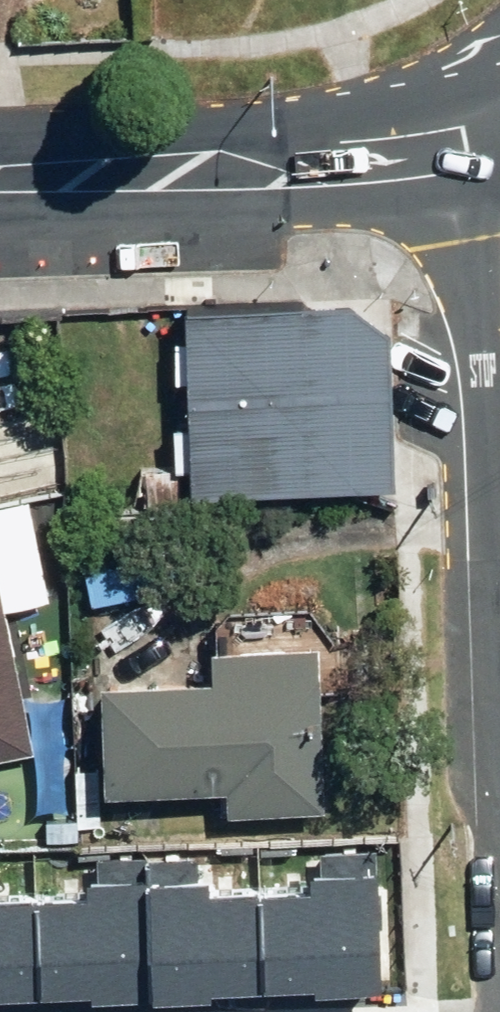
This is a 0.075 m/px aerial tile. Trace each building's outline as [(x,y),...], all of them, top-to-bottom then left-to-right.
[(316,300),(191,304),(195,490),(373,485),(365,297),(316,300)] [(402,326),(365,297),(373,485),(403,484),(402,326)] [(0,508),(0,540),(11,602),(56,595),(40,501),(0,508)] [(35,748),(11,602),(0,540),(0,754),(35,748)] [(333,642),(224,637),(222,679),(123,675),(119,783),(241,789),(241,804),(326,808),(333,642)] [(267,971),(380,970),(378,844),(313,845),(313,866),(303,866),(303,876),(266,877),(267,971)] [(51,981),(164,977),(159,847),(107,849),(108,868),(97,868),(97,878),(47,880),(51,981)] [(159,847),(164,977),(267,971),(266,877),(232,878),(232,867),(222,868),(221,848),(159,847)] [(51,981),(47,880),(0,882),(0,983),(51,981)]
